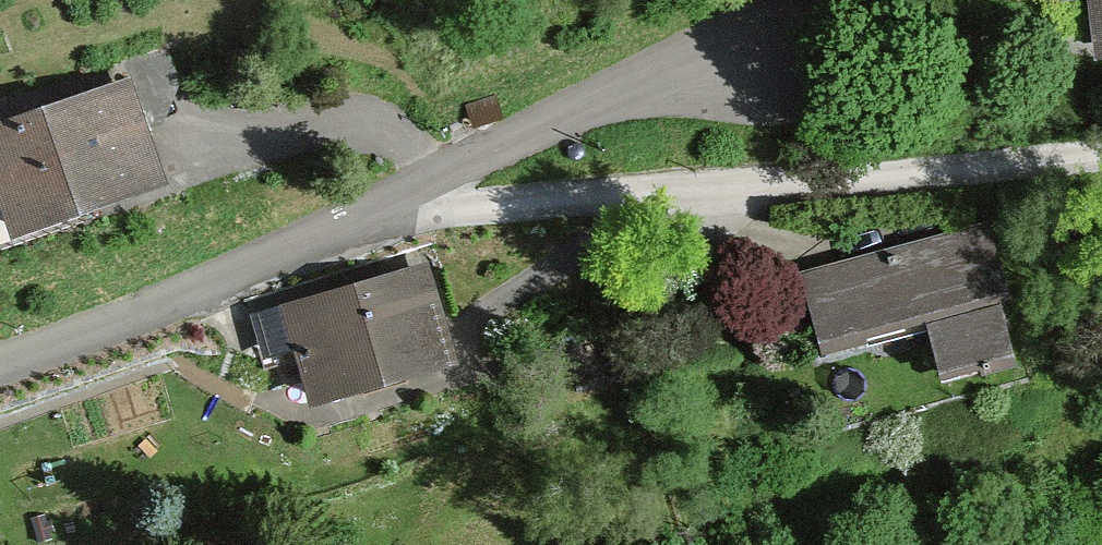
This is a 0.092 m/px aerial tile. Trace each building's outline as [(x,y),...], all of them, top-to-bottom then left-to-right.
[(1098,60),(1101,59),(1101,0),(1090,0),(1098,60)] [(139,188),(104,76),(0,109),(0,232),(139,188)] [(990,225),(795,272),(816,357),(928,330),(940,381),(1023,361),(990,225)] [(412,255),(225,301),(241,367),(267,361),(277,401),(439,361),(412,255)]
